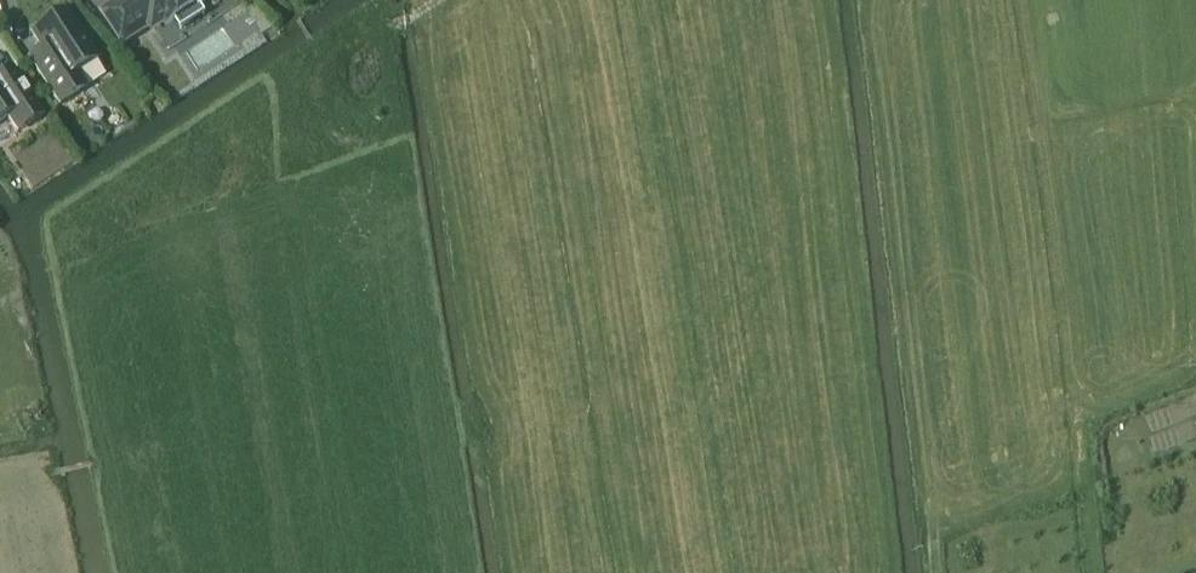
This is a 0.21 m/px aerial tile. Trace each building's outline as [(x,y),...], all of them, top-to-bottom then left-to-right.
[(152,28),(165,20),(170,28),(207,4),(205,0),(120,0),(101,12),(121,42),(150,24),(152,28)] [(42,51),(28,60),(57,106),(84,89),(74,74),(96,60),(65,12),(31,34),(42,51)] [(198,70),(236,45),(224,25),(185,50),(198,70)] [(41,116),(12,69),(0,78),(0,121),(5,118),(14,133),(41,116)]
